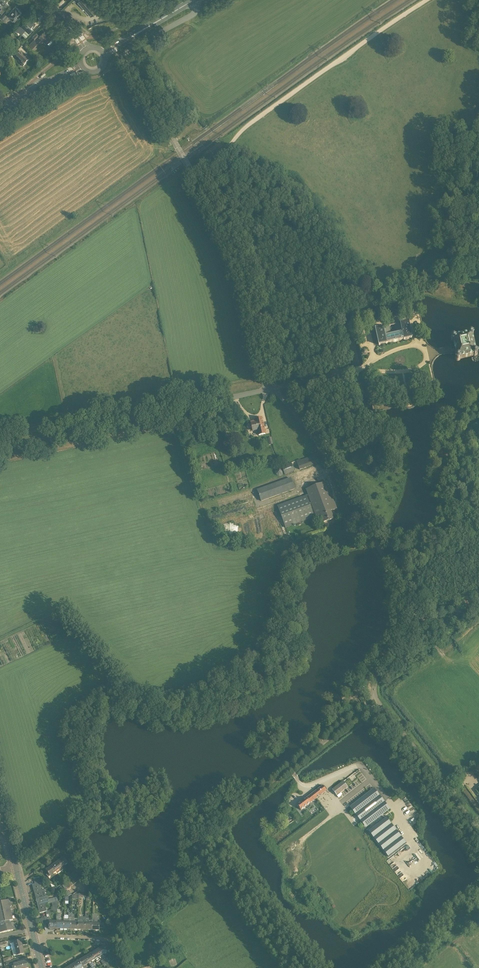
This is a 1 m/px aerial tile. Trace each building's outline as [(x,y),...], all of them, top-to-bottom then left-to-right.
[(0,7),(1,8),(0,10),(0,12),(2,14),(9,5),(7,2),(6,3),(5,2),(6,0),(0,0),(0,7)] [(91,15),(98,9),(90,0),(77,0),(91,15)] [(15,6),(9,13),(7,11),(0,18),(4,21),(8,17),(13,21),(15,19),(16,18),(18,20),(21,16),(19,14),(22,11),(15,6)] [(16,29),(22,34),(26,29),(29,32),(35,26),(33,24),(35,22),(29,17),(22,25),(21,24),(22,23),(21,23),(16,29)] [(33,37),(36,40),(35,41),(34,40),(29,45),(35,50),(42,42),(44,40),(47,43),(49,45),(53,41),(51,39),(51,38),(48,35),(47,35),(44,32),(40,36),(36,33),(33,37)] [(17,57),(22,62),(21,64),(23,66),(30,60),(21,52),(17,57)] [(375,329),(379,346),(387,344),(387,343),(395,341),(404,340),(412,338),(409,322),(400,324),(392,326),(383,327),(375,329)] [(453,341),(454,344),(454,346),(450,347),(451,351),(455,351),(456,355),(455,357),(455,359),(457,360),(459,360),(460,358),(474,356),(475,356),(477,356),(478,354),(477,352),(475,351),(472,337),(474,335),(473,333),(471,332),(469,333),(468,334),(455,337),(454,336),(452,337),(451,338),(451,340),(453,341)] [(262,418),(255,420),(255,421),(251,422),(253,431),(258,430),(259,435),(265,434),(265,431),(262,418)] [(300,459),(296,461),(300,470),(319,463),(316,455),(301,461),(300,459)] [(281,466),(284,472),(285,475),(294,471),(291,463),(281,466)] [(284,472),(282,469),(279,467),(276,468),(275,472),(276,475),(279,476),(282,475),(284,472)] [(294,489),(291,478),(257,491),(261,501),(294,489)] [(316,516),(320,515),(323,522),(333,519),(330,511),(337,509),(327,482),(306,489),(308,495),(316,516)] [(316,516),(308,495),(277,506),(285,528),(317,516),(316,516)] [(348,783),(345,779),(332,790),(336,795),(350,785),(348,783)] [(323,784),(297,804),(301,810),(327,790),(323,784)] [(374,788),(350,807),(366,828),(390,809),(374,788)] [(282,825),(283,826),(288,822),(288,820),(286,817),(280,822),(280,823),(282,825)] [(369,831),(388,857),(406,843),(386,818),(369,831)] [(62,868),(63,870),(64,871),(67,868),(65,865),(68,863),(66,861),(67,860),(65,857),(64,858),(63,857),(58,862),(62,868)] [(62,868),(58,862),(52,866),(56,872),(57,874),(63,870),(62,868)] [(56,872),(52,866),(46,870),(48,873),(46,875),(48,877),(56,872)] [(34,892),(41,890),(40,883),(41,883),(39,878),(34,879),(35,884),(32,885),(33,885),(34,892)] [(44,889),(41,890),(34,892),(36,899),(46,896),(44,889)] [(47,896),(46,896),(36,899),(38,906),(45,904),(49,903),(57,901),(56,897),(53,898),(48,900),(47,896)] [(0,933),(13,930),(12,923),(10,924),(9,921),(13,920),(9,900),(2,902),(1,899),(0,900),(0,933)] [(45,904),(38,906),(40,913),(45,912),(46,915),(49,914),(57,912),(57,907),(56,907),(54,908),(54,909),(47,911),(45,904)] [(64,919),(64,922),(63,929),(71,930),(71,914),(69,913),(68,917),(68,919),(64,919)] [(46,915),(47,917),(44,917),(41,918),(42,924),(45,923),(48,922),(48,926),(49,926),(49,929),(56,929),(57,922),(50,921),(50,918),(49,914),(46,915)] [(15,949),(23,947),(21,941),(14,943),(15,949)] [(107,959),(104,954),(107,952),(105,948),(103,946),(97,950),(104,960),(105,963),(106,963),(107,965),(109,964),(106,959),(107,959)] [(23,947),(15,949),(17,956),(24,954),(23,947)] [(104,960),(97,950),(91,953),(95,960),(96,962),(100,960),(101,962),(103,960),(104,960)] [(85,957),(89,963),(91,967),(95,967),(94,966),(95,966),(92,961),(95,960),(91,953),(85,957)] [(89,963),(85,957),(79,961),(83,967),(89,963)]
